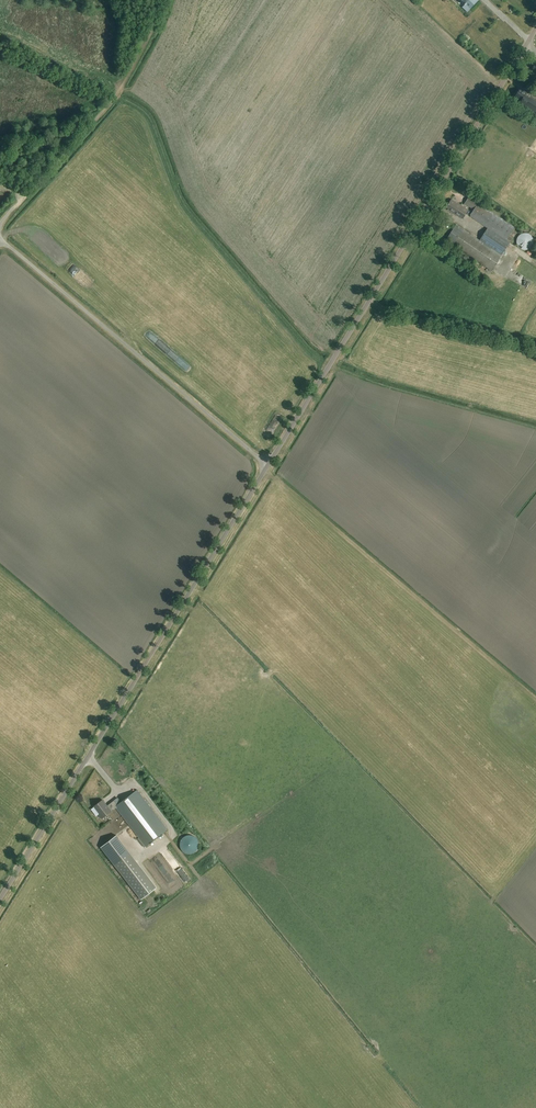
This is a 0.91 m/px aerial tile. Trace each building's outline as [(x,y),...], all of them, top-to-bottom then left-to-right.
[(520,89),(515,98),(520,101),(520,105),(535,115),(535,97),(527,92),(527,93),(520,89)] [(515,228),(469,197),(464,204),(473,210),(470,215),(471,217),(487,228),(479,240),(456,225),(446,240),(491,271),(510,244),(506,242),(515,228)] [(468,210),(452,200),(447,207),(449,208),(448,210),(462,219),(468,210)] [(517,238),(517,240),(517,242),(517,244),(518,246),(520,248),(522,249),(524,250),(526,250),(528,250),(530,248),(532,247),(533,245),(533,243),(534,241),(533,239),(532,237),(531,235),(529,234),(527,233),(524,233),(522,234),(520,235),(519,236),(517,238)] [(96,280),(91,286),(100,294),(101,293),(105,297),(109,292),(96,280)] [(168,830),(137,790),(117,805),(114,801),(107,806),(103,800),(94,806),(100,814),(99,815),(102,819),(116,808),(145,847),(168,830)] [(127,837),(134,846),(138,843),(131,834),(127,837)] [(116,835),(101,847),(141,900),(156,888),(116,835)] [(197,850),(199,846),(198,841),(196,838),(192,836),(188,835),(184,837),(181,840),(180,844),(180,848),(183,851),(186,854),(191,854),(195,853),(197,850)] [(174,871),(184,886),(190,882),(179,867),(174,871)]
